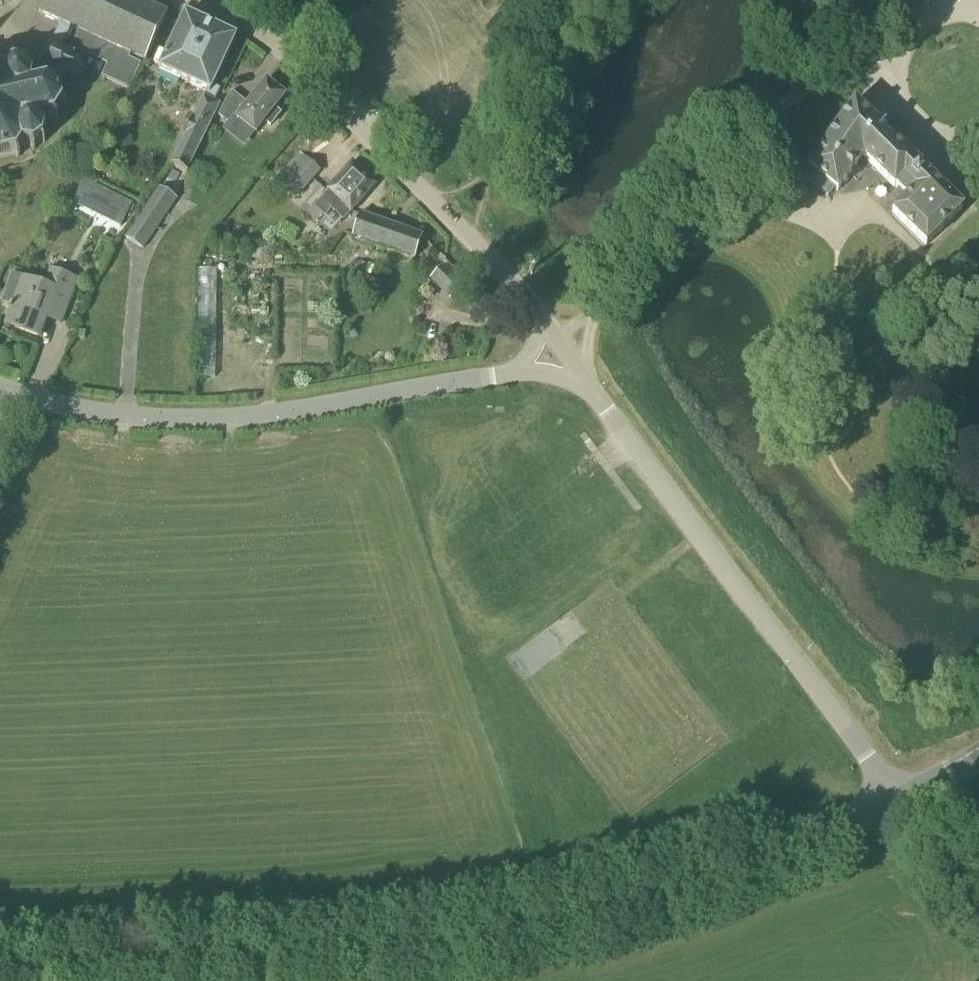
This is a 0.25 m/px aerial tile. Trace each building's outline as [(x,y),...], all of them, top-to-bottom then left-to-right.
[(70,29),(70,28),(77,32),(70,47),(106,64),(101,77),(128,90),(140,64),(128,59),(129,56),(144,63),(167,14),(138,0),(45,0),(39,14),(59,24),(70,29)] [(187,173),(219,105),(213,102),(219,90),(212,87),(235,39),(184,14),(157,70),(204,93),(170,165),(187,173)] [(70,29),(59,24),(50,43),(48,42),(37,65),(38,65),(32,78),(33,75),(26,65),(13,63),(4,69),(0,67),(0,158),(16,155),(22,146),(32,148),(43,141),(45,128),(39,121),(54,117),(62,104),(59,89),(57,88),(62,79),(63,77),(64,77),(65,73),(72,76),(78,74),(81,68),(79,61),(73,58),(75,54),(61,48),(70,29)] [(274,109),(284,96),(266,81),(247,105),(231,92),(225,99),(217,116),(227,124),(233,116),(236,119),(254,133),(264,122),(270,126),(280,114),(274,109)] [(962,209),(854,101),(807,167),(810,170),(803,177),(827,197),(834,190),(837,192),(862,156),(894,188),(895,187),(905,198),(891,213),(925,247),(962,209)] [(298,197),(320,171),(298,152),(276,177),(278,179),(274,184),(278,188),(282,183),(298,197)] [(342,221),(374,186),(351,165),(312,208),(324,218),(331,210),(342,221)] [(120,228),(127,215),(132,204),(99,188),(89,183),(83,180),(71,203),(120,228)] [(172,208),(149,194),(124,230),(147,246),(172,208)] [(413,260),(422,237),(360,214),(352,238),(413,260)] [(448,300),(463,285),(443,265),(428,280),(448,300)] [(195,270),(195,379),(214,379),(214,270),(195,270)] [(17,293),(5,325),(39,337),(50,305),(65,310),(76,280),(75,280),(62,275),(50,271),(49,272),(48,277),(44,287),(29,281),(27,289),(19,286),(17,293)]
